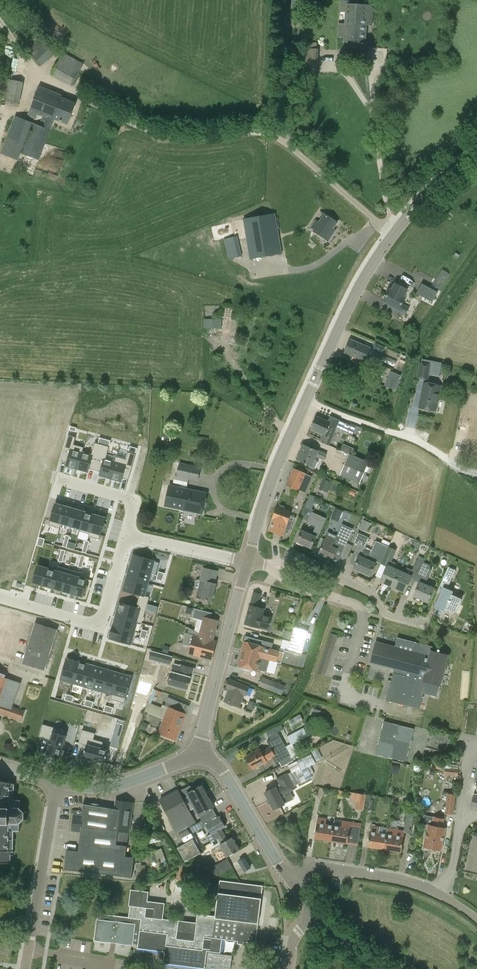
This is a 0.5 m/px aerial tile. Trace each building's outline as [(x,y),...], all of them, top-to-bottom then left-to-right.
[(365,48),(366,25),(372,25),(373,9),(367,8),(367,5),(350,4),(350,1),(341,1),(340,11),(346,11),(345,29),(339,28),(338,36),(345,37),(344,47),(365,48)] [(42,66),(56,54),(42,38),(28,50),(42,66)] [(305,72),(307,72),(307,74),(316,74),(315,72),(318,72),(319,49),(317,49),(317,42),(306,42),(306,48),(302,48),(301,64),(305,64),(305,72)] [(51,74),(72,86),(84,64),(63,52),(51,74)] [(10,101),(9,104),(14,105),(15,102),(19,103),(24,82),(9,79),(10,77),(2,76),(0,87),(0,99),(10,101)] [(36,119),(38,114),(43,116),(41,121),(42,121),(40,125),(34,123),(23,153),(39,160),(55,119),(68,124),(77,102),(61,96),(62,95),(39,86),(28,115),(36,119)] [(18,160),(33,122),(15,115),(1,153),(18,160)] [(250,259),(282,253),(276,213),(243,219),(250,259)] [(333,229),(338,222),(325,214),(320,222),(316,220),(311,227),(315,230),(314,231),(329,241),(336,230),(333,229)] [(224,238),(229,259),(242,256),(237,235),(224,238)] [(442,269),(431,285),(439,290),(450,274),(442,269)] [(384,301),(392,305),(391,307),(406,315),(410,307),(403,304),(406,298),(404,296),(408,289),(396,283),(392,290),(390,289),(384,301)] [(421,284),(417,293),(433,301),(437,292),(421,284)] [(222,318),(204,318),(204,328),(222,328),(222,318)] [(366,361),(368,357),(381,362),(382,360),(395,366),(397,361),(384,355),(385,354),(351,339),(345,352),(366,361)] [(373,348),(383,353),(386,346),(376,342),(373,348)] [(420,361),(417,377),(428,379),(431,364),(420,361)] [(391,370),(385,385),(395,389),(401,375),(391,370)] [(435,410),(440,385),(425,382),(420,407),(435,410)] [(472,392),(467,424),(476,425),(476,392),(472,392)] [(311,428),(322,433),(324,434),(321,442),(329,445),(338,426),(345,429),(345,431),(352,434),(355,428),(340,421),(340,420),(330,415),(328,421),(316,416),(311,428)] [(452,446),(453,436),(438,434),(436,443),(452,446)] [(68,435),(61,460),(67,462),(66,466),(77,469),(82,452),(73,449),(76,437),(68,435)] [(476,456),(476,439),(468,437),(464,453),(476,456)] [(82,452),(77,469),(88,472),(89,468),(95,470),(102,444),(95,442),(92,454),(82,452)] [(341,449),(349,452),(351,446),(344,443),(341,449)] [(102,444),(95,470),(101,471),(100,475),(110,478),(115,461),(106,458),(109,446),(102,444)] [(318,460),(314,458),(315,456),(324,460),(327,454),(318,451),(305,445),(302,451),(301,450),(297,459),(310,465),(310,466),(314,468),(315,468),(318,461),(318,460)] [(128,452),(136,454),(138,448),(130,446),(128,452)] [(115,461),(110,478),(121,481),(122,478),(129,479),(136,454),(128,452),(125,464),(115,461)] [(360,483),(369,462),(349,453),(340,475),(360,483)] [(170,474),(176,475),(176,476),(175,475),(173,482),(181,484),(180,487),(169,485),(165,505),(202,513),(206,493),(187,489),(189,479),(198,481),(201,467),(179,462),(179,463),(173,462),(170,474)] [(298,491),(299,490),(305,493),(312,476),(306,473),(293,468),(286,485),(298,491)] [(331,482),(324,479),(321,485),(329,488),(331,482)] [(311,547),(316,537),(317,538),(326,518),(313,511),(314,509),(312,508),(317,498),(310,495),(300,517),(308,520),(307,522),(316,526),(312,535),(302,531),(296,543),(304,546),(305,545),(311,547)] [(56,503),(51,520),(61,523),(66,506),(56,503)] [(283,535),(292,512),(284,509),(285,506),(279,504),(279,507),(277,506),(268,530),(283,535)] [(66,506),(61,523),(71,526),(76,509),(66,506)] [(331,519),(338,522),(343,511),(335,508),(331,519)] [(76,509),(71,526),(81,529),(86,512),(76,509)] [(86,512),(81,529),(90,532),(95,514),(86,512)] [(95,514),(90,532),(101,535),(102,529),(104,530),(106,523),(104,523),(106,517),(95,514)] [(367,532),(368,529),(371,523),(364,520),(361,526),(360,529),(367,532)] [(333,559),(337,550),(343,552),(352,530),(342,525),(338,536),(329,531),(327,536),(319,553),(333,559)] [(353,554),(359,556),(353,569),(370,576),(375,563),(376,561),(378,562),(384,544),(388,546),(390,542),(383,539),(381,543),(376,540),(372,549),(365,546),(369,537),(359,532),(354,543),(358,544),(353,554)] [(393,587),(400,571),(394,568),(396,563),(392,561),(398,545),(395,544),(396,540),(392,538),(391,542),(390,542),(388,546),(384,544),(378,562),(381,563),(378,571),(384,574),(381,581),(393,587)] [(133,554),(130,567),(151,573),(155,560),(133,554)] [(400,571),(393,587),(404,592),(411,577),(416,579),(424,562),(417,559),(412,569),(407,567),(405,573),(400,571)] [(434,588),(425,584),(431,570),(430,565),(424,562),(416,579),(415,580),(420,583),(414,596),(428,602),(434,588)] [(447,588),(451,581),(457,567),(450,564),(449,566),(448,566),(446,572),(437,592),(442,594),(437,606),(435,610),(436,612),(441,614),(443,613),(444,609),(454,614),(455,612),(456,611),(458,608),(459,606),(460,603),(461,600),(462,598),(461,598),(461,597),(452,593),(453,591),(447,588)] [(38,565),(33,582),(43,585),(48,568),(38,565)] [(48,568),(43,585),(53,588),(58,571),(48,568)] [(130,568),(127,577),(149,583),(151,575),(130,568)] [(196,587),(199,588),(197,598),(212,601),(216,584),(214,583),(217,571),(203,568),(201,580),(198,579),(196,580),(195,585),(196,587)] [(58,571),(53,588),(63,591),(68,574),(58,571)] [(68,574),(63,591),(73,594),(78,576),(68,574)] [(78,576),(73,594),(83,597),(85,591),(87,592),(88,585),(86,585),(88,579),(78,576)] [(127,577),(123,590),(145,596),(149,583),(127,577)] [(250,605),(245,623),(268,630),(272,616),(263,614),(264,609),(257,607),(261,594),(254,592),(250,605)] [(119,603),(116,615),(138,622),(141,609),(119,603)] [(116,616),(113,625),(135,631),(137,623),(116,616)] [(199,636),(213,640),(218,620),(204,616),(200,632),(199,636)] [(35,622),(22,663),(45,670),(58,629),(35,622)] [(113,625),(109,638),(131,644),(135,631),(113,625)] [(217,641),(213,640),(199,636),(200,632),(189,627),(187,633),(185,632),(182,644),(190,646),(188,654),(212,660),(217,641)] [(290,641),(304,645),(308,630),(295,627),(290,641)] [(292,632),(284,630),(282,637),(290,639),(292,632)] [(324,676),(338,635),(331,633),(318,674),(324,676)] [(306,656),(302,655),(304,645),(290,641),(288,651),(280,649),(279,651),(271,649),(273,644),(246,636),(241,652),(270,660),(277,662),(281,663),(282,661),(303,668),(306,656)] [(411,672),(416,652),(413,651),(376,642),(371,662),(411,672)] [(416,652),(411,672),(410,677),(393,673),(386,700),(419,709),(427,682),(440,685),(448,655),(432,651),(433,647),(416,642),(413,651),(416,652)] [(173,656),(151,650),(149,659),(170,665),(173,656)] [(243,667),(251,668),(258,670),(267,672),(270,660),(241,652),(238,665),(243,667)] [(67,658),(61,680),(74,683),(80,661),(67,658)] [(80,661),(74,683),(83,686),(90,664),(80,661)] [(90,664),(83,686),(93,689),(99,667),(90,664)] [(191,678),(194,669),(180,665),(180,666),(174,664),(169,684),(187,689),(190,677),(191,678)] [(99,667),(93,689),(103,692),(109,670),(99,667)] [(109,670),(103,692),(113,694),(119,673),(109,670)] [(119,673),(113,694),(126,698),(132,676),(119,673)] [(21,720),(25,710),(13,706),(21,682),(0,675),(0,713),(21,720)] [(285,685),(262,676),(258,685),(282,695),(285,685)] [(246,695),(249,687),(230,679),(226,687),(229,688),(224,701),(239,707),(244,694),(246,695)] [(176,740),(186,714),(191,701),(176,695),(170,694),(165,705),(162,704),(161,707),(151,703),(157,688),(154,687),(145,711),(164,719),(158,733),(176,740)] [(253,711),(256,705),(249,702),(247,708),(253,711)] [(314,709),(312,716),(319,718),(321,711),(314,709)] [(292,726),(303,720),(300,715),(289,720),(292,726)] [(384,721),(375,754),(405,762),(414,729),(384,721)] [(110,746),(117,748),(124,725),(117,723),(110,746)] [(48,725),(46,733),(52,735),(47,754),(59,757),(66,735),(54,732),(55,727),(48,725)] [(305,726),(287,736),(291,744),(310,735),(305,726)] [(267,761),(267,760),(273,757),(276,763),(279,761),(282,766),(296,759),(295,756),(292,757),(280,734),(267,741),(270,746),(261,750),(260,748),(246,756),(253,769),(267,761)] [(84,736),(82,744),(87,745),(83,757),(105,763),(109,750),(90,745),(92,738),(84,736)] [(312,751),(317,761),(322,758),(317,748),(312,751)] [(285,804),(284,803),(294,798),(290,791),(296,788),(294,785),(301,781),(301,782),(313,776),(312,774),(314,773),(310,765),(316,762),(311,753),(288,765),(291,771),(288,773),(287,772),(276,778),(279,784),(275,786),(276,787),(265,792),(274,810),(285,804)] [(458,776),(459,765),(446,764),(445,775),(458,776)] [(11,863),(11,855),(13,855),(14,831),(20,831),(20,826),(21,825),(20,823),(24,820),(27,821),(27,819),(24,818),(25,812),(27,811),(27,810),(24,811),(20,808),(20,800),(14,800),(14,790),(16,790),(16,789),(14,789),(15,783),(0,780),(0,863),(11,863)] [(198,815),(214,807),(209,798),(202,785),(194,789),(193,787),(189,786),(184,788),(185,790),(180,793),(189,810),(194,807),(198,815)] [(196,822),(189,810),(180,793),(178,790),(160,800),(177,832),(179,831),(182,837),(190,833),(187,827),(196,822)] [(364,809),(366,795),(352,792),(351,800),(357,801),(356,808),(364,809)] [(447,793),(445,813),(453,814),(456,794),(447,793)] [(125,858),(133,803),(116,800),(115,807),(84,803),(83,813),(79,847),(78,851),(66,849),(64,869),(131,879),(134,859),(125,858)] [(407,812),(404,830),(388,828),(385,849),(402,852),(405,832),(411,833),(414,813),(407,812)] [(446,828),(443,827),(444,818),(424,814),(422,823),(428,825),(424,847),(441,850),(446,828)] [(206,825),(211,833),(207,835),(211,842),(217,838),(225,834),(222,828),(225,826),(220,816),(206,825)] [(331,841),(334,825),(326,824),(327,818),(318,817),(314,838),(331,841)] [(205,827),(201,820),(190,826),(193,832),(205,827)] [(361,824),(351,822),(342,821),(341,826),(334,825),(331,841),(358,845),(361,824)] [(385,849),(388,828),(371,825),(368,847),(385,849)] [(226,857),(228,856),(228,857),(240,850),(232,837),(228,839),(225,834),(217,838),(211,842),(214,846),(220,843),(221,844),(220,844),(222,848),(221,849),(226,857)] [(149,843),(162,841),(160,835),(148,838),(149,843)] [(193,838),(177,847),(185,861),(201,852),(193,838)] [(167,864),(162,848),(155,850),(154,849),(146,852),(152,871),(160,868),(160,867),(167,864)] [(245,872),(251,868),(245,857),(238,861),(245,872)] [(228,858),(202,872),(207,881),(232,867),(228,858)] [(145,877),(145,863),(136,862),(136,877),(145,877)] [(232,958),(232,955),(218,953),(218,952),(221,953),(222,939),(256,943),(263,885),(220,880),(215,915),(197,913),(196,922),(179,920),(163,918),(165,903),(148,901),(149,891),(131,889),(129,905),(130,906),(129,917),(124,916),(123,921),(130,922),(130,924),(134,925),(131,945),(133,945),(133,943),(138,944),(138,948),(165,951),(163,963),(205,968),(206,968),(221,968),(224,968),(231,968),(232,958)] [(123,921),(124,916),(98,913),(94,940),(131,945),(134,925),(130,924),(130,922),(123,921)]
